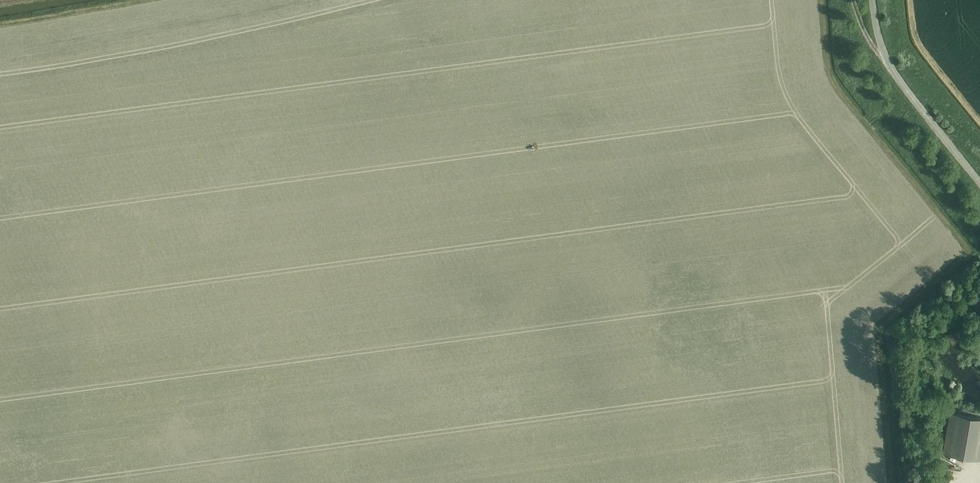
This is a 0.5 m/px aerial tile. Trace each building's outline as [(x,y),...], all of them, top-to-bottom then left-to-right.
[(949,411),(942,450),(979,457),(979,417),(949,411)]
